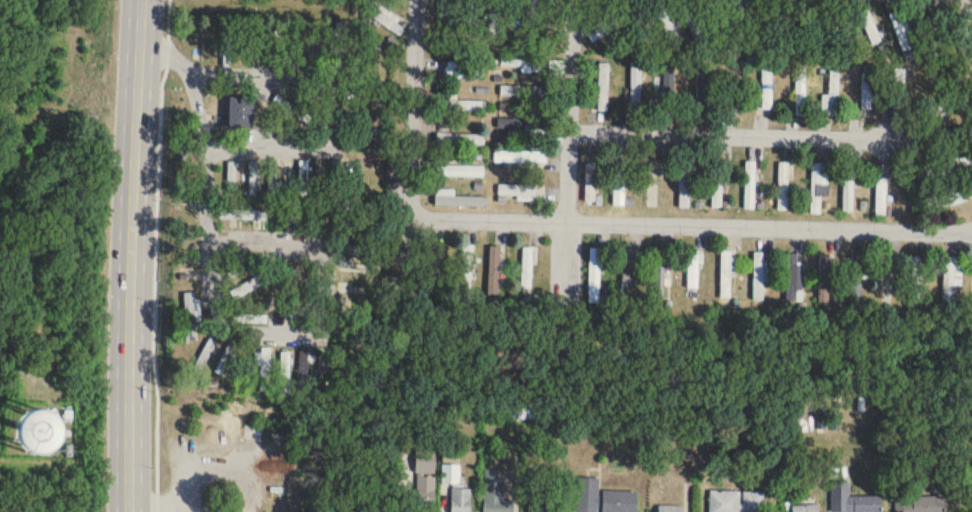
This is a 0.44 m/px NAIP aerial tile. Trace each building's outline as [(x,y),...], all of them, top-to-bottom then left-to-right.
[(480,36),(480,0),(467,0),(467,36),(480,36)] [(491,37),(499,37),(499,0),(491,0),(491,37)] [(517,29),(517,0),(508,0),(508,29),(517,29)] [(537,34),(537,0),(527,0),(527,34),(537,34)] [(544,38),(552,38),(552,0),(544,0),(544,38)] [(673,44),(681,40),(661,0),(658,0),(652,3),(673,44)] [(755,44),(763,40),(743,0),(735,4),(755,44)] [(679,6),(696,42),(704,38),(687,2),(679,6)] [(881,40),(868,8),(859,11),(872,44),(881,40)] [(890,12),(902,51),(913,48),(900,9),(890,12)] [(588,32),(592,41),(626,24),(622,15),(588,32)] [(547,56),(501,56),(501,67),(538,67),(538,66),(547,66),(547,56)] [(674,58),(663,58),(663,111),(674,111),(674,58)] [(563,60),(551,60),(551,77),(563,77),(563,60)] [(640,61),(631,61),(631,111),(640,111),(640,61)] [(772,61),(762,61),(762,114),(772,114),(772,61)] [(608,63),(598,63),(598,110),(608,110),(608,63)] [(697,66),(697,113),(707,113),(707,66),(697,66)] [(729,113),(740,113),(740,66),(729,66),(729,113)] [(484,67),(444,67),(444,77),(484,77),(484,67)] [(894,108),(904,108),(904,67),(894,67),(894,108)] [(805,68),(795,68),(796,115),(806,115),(805,68)] [(862,108),(872,108),(872,68),(862,68),(862,108)] [(823,95),(823,115),(839,115),(839,69),(829,69),(829,95),(823,95)] [(547,96),(547,86),(500,86),(500,96),(547,96)] [(940,114),(971,105),(971,93),(937,103),(940,114)] [(274,101),(306,123),(310,117),(278,95),(274,101)] [(253,96),(228,96),(228,128),(253,128),(253,96)] [(448,110),(482,110),(482,100),(448,100),(448,110)] [(544,119),(499,119),(499,129),(527,129),(527,135),(544,135),(544,119)] [(936,144),(971,132),(971,122),(933,135),(936,144)] [(562,125),(547,125),(547,141),(562,141),(562,125)] [(436,144),(485,144),(485,133),(436,133),(436,144)] [(530,167),(546,167),(546,152),(499,152),(499,162),(530,162),(530,167)] [(969,154),(925,166),(928,179),(971,168),(971,165),(969,154)] [(648,207),(658,207),(658,159),(648,159),(648,207)] [(299,196),(308,196),(308,160),(299,160),(299,196)] [(680,208),(690,208),(690,160),(680,160),(680,208)] [(712,208),(722,208),(722,160),(712,160),(712,208)] [(329,201),(339,201),(340,162),(330,161),(329,201)] [(258,162),(250,162),(250,194),(258,194),(258,162)] [(614,205),(625,205),(625,162),(614,162),(614,205)] [(745,162),(745,209),(755,209),(755,162),(745,162)] [(778,210),(789,210),(789,162),(778,162),(778,210)] [(829,197),(829,170),(823,170),(823,163),(812,163),(812,213),(822,213),(822,197),(829,197)] [(595,164),(585,164),(585,201),(595,201),(595,164)] [(854,165),(843,165),(843,211),(854,211),(854,165)] [(483,166),(436,166),(436,175),(483,175),(483,166)] [(886,178),(876,178),(876,216),(886,216),(886,178)] [(518,201),(535,201),(535,185),(499,185),(499,196),(518,196),(518,201)] [(560,187),(546,187),(546,198),(560,198),(560,187)] [(932,196),(936,209),(968,200),(965,187),(932,196)] [(454,196),(454,190),(435,189),(435,205),(486,206),(486,196),(454,196)] [(285,199),(283,227),(294,228),(296,199),(285,199)] [(393,277),(405,277),(405,244),(393,244),(393,277)] [(463,246),(463,293),(472,293),(472,246),(463,246)] [(489,295),(499,295),(499,246),(489,246),(489,295)] [(522,287),(532,288),(532,247),(522,247),(522,287)] [(589,248),(589,302),(601,302),(601,248),(589,248)] [(633,249),(623,249),(623,285),(633,285),(633,249)] [(665,249),(655,249),(654,298),(664,298),(665,249)] [(699,250),(688,250),(688,289),(699,289),(699,250)] [(721,299),(732,299),(732,250),(721,250),(721,299)] [(754,301),(766,301),(766,252),(754,252),(754,301)] [(787,254),(787,301),(802,301),(802,263),(796,263),(796,254),(787,254)] [(829,255),(819,255),(819,302),(829,302),(829,255)] [(852,255),(852,307),(862,307),(862,255),(852,255)] [(881,255),(881,303),(893,303),(893,255),(881,255)] [(922,256),(912,256),(912,303),(922,303),(922,256)] [(954,257),(943,257),(943,305),(954,305),(954,257)] [(228,273),(231,280),(257,265),(253,258),(228,273)] [(439,260),(423,260),(423,291),(439,291),(439,260)] [(301,267),(291,267),(291,292),(301,292),(301,267)] [(200,300),(194,300),(194,292),(185,292),(185,335),(193,335),(193,322),(200,322),(200,300)] [(214,344),(210,341),(201,356),(206,359),(214,344)] [(221,373),(234,346),(229,344),(216,371),(221,373)] [(269,348),(260,348),(260,391),(269,391),(269,348)] [(290,392),(290,353),(280,353),(280,392),(290,392)] [(505,419),(533,419),(533,401),(505,401),(505,419)] [(46,452),(46,412),(25,412),(25,452),(46,452)] [(417,450),(416,511),(435,511),(436,450),(417,450)] [(460,463),(442,463),(442,484),(460,484),(460,463)] [(513,500),(502,500),(502,470),(485,470),(485,511),(513,511),(513,500)] [(575,510),(614,511),(634,511),(635,489),(601,487),(600,487),(597,487),(598,475),(576,474),(575,510)] [(833,482),(832,511),(881,511),(881,496),(850,495),(850,482),(833,482)] [(470,488),(452,488),(452,511),(470,511),(470,488)] [(710,490),(710,511),(740,511),(740,510),(764,511),(764,491),(710,490)] [(913,495),(913,501),(895,501),(895,511),(945,511),(945,495),(913,495)] [(558,503),(530,502),(530,511),(558,511),(558,503)]
